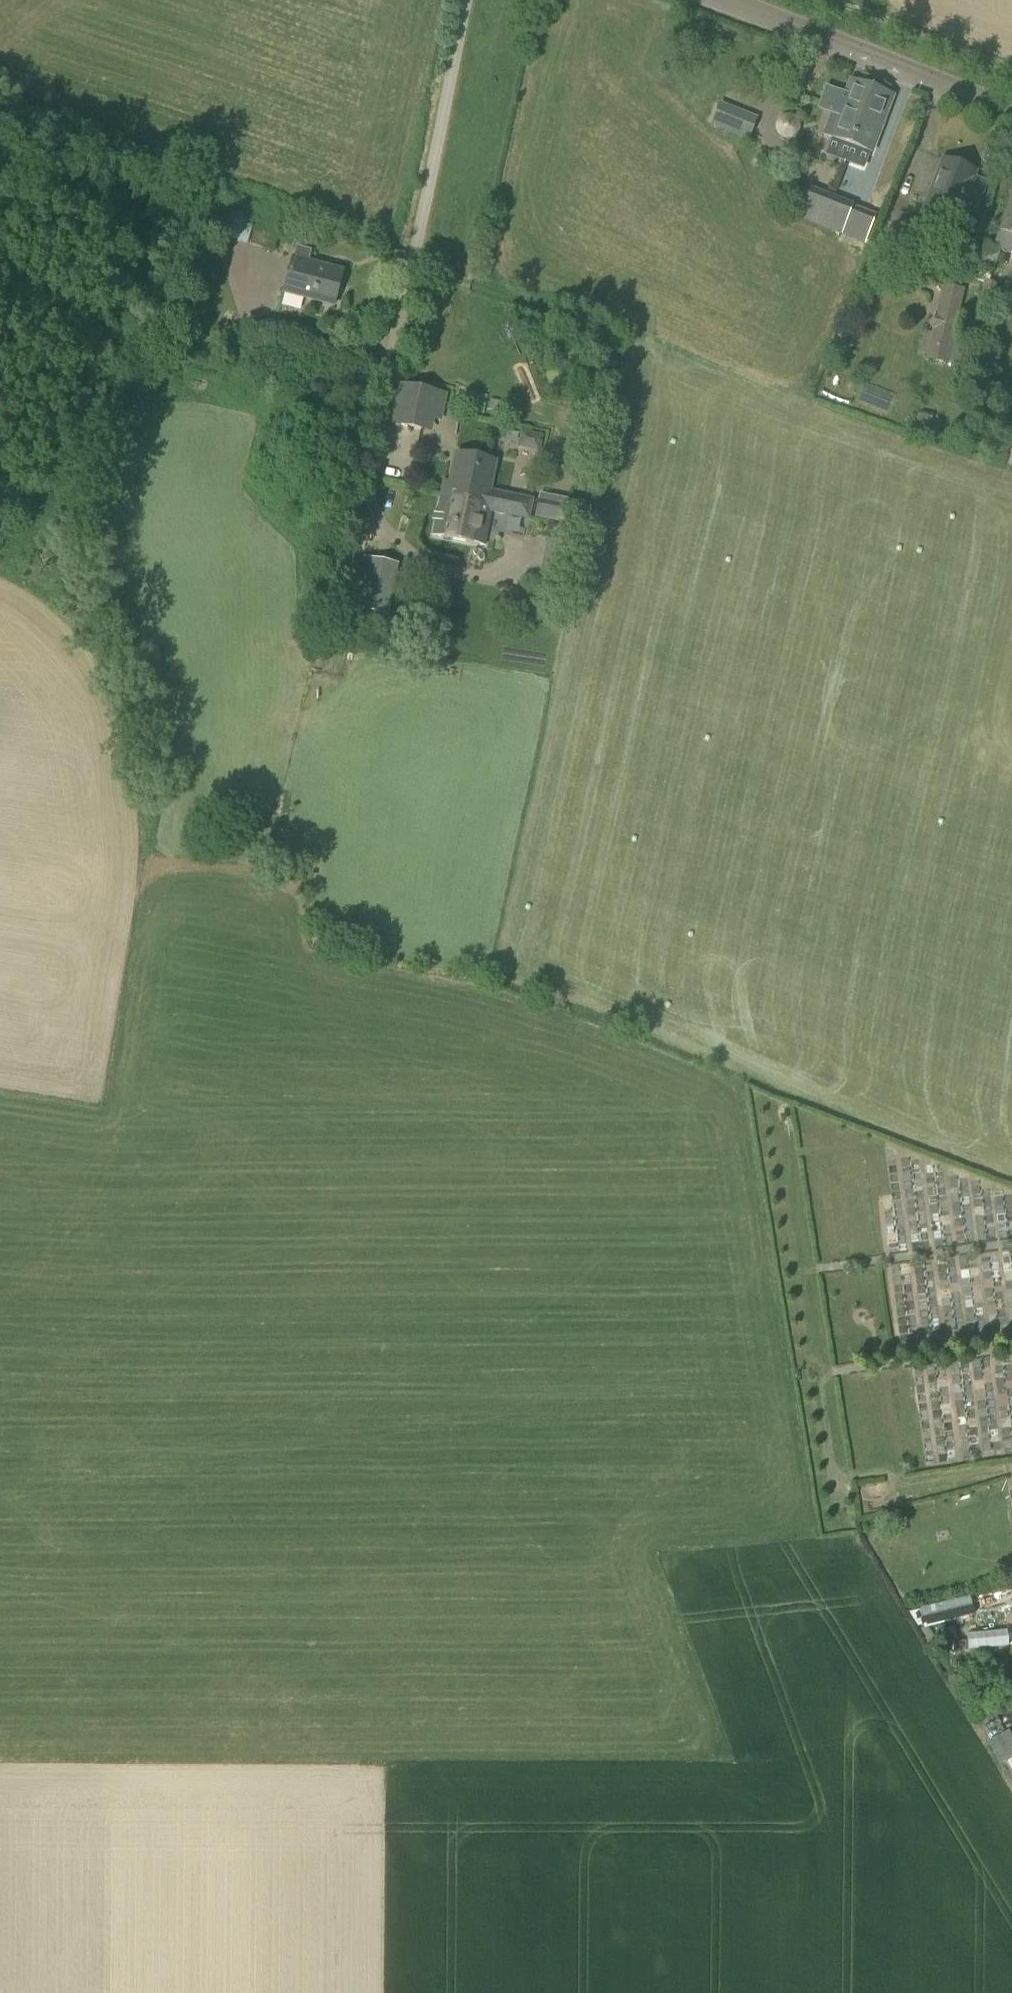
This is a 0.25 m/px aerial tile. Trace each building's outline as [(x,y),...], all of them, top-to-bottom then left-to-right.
[(829,114),(821,135),(831,138),(824,155),(863,169),(870,152),(871,153),(892,98),(892,96),(851,81),(850,82),(846,94),(836,91),(835,90),(834,94),(827,114),(829,114)] [(748,141),(758,118),(719,103),(710,127),(748,141)] [(921,216),(924,217),(921,224),(904,226),(904,240),(917,251),(934,227),(936,222),(953,228),(961,209),(976,215),(988,182),(973,177),(975,173),(943,161),(921,216)] [(840,235),(853,205),(807,186),(795,216),(840,235)] [(1000,231),(998,231),(993,247),(976,241),(967,268),(969,269),(966,277),(983,282),(983,280),(988,282),(990,276),(991,276),(1000,251),(1011,256),(1011,200),(1000,231)] [(272,251),(278,228),(256,222),(250,245),(272,251)] [(333,306),(342,273),(308,263),(311,251),(296,247),(283,293),(333,306)] [(992,309),(998,285),(984,281),(977,305),(992,309)] [(956,321),(963,290),(942,285),(935,316),(956,321)] [(953,333),(932,328),(931,332),(924,330),(919,354),(925,355),(924,359),(958,366),(962,345),(951,342),(953,333)] [(441,422),(447,394),(394,383),(385,425),(431,435),(434,421),(441,422)] [(505,504),(502,516),(529,522),(534,499),(490,490),(496,463),(455,454),(449,483),(444,482),(441,496),(496,508),(498,503),(505,504)] [(485,513),(502,516),(505,504),(498,503),(496,508),(441,496),(433,536),(478,545),(485,513)] [(571,507),(537,501),(534,518),(567,525),(571,507)] [(563,576),(570,544),(547,540),(541,571),(563,576)] [(388,616),(398,565),(364,558),(354,609),(388,616)] [(969,1597),(920,1609),(924,1626),(973,1615),(969,1597)] [(967,1650),(966,1641),(953,1643),(954,1651),(967,1650)]
